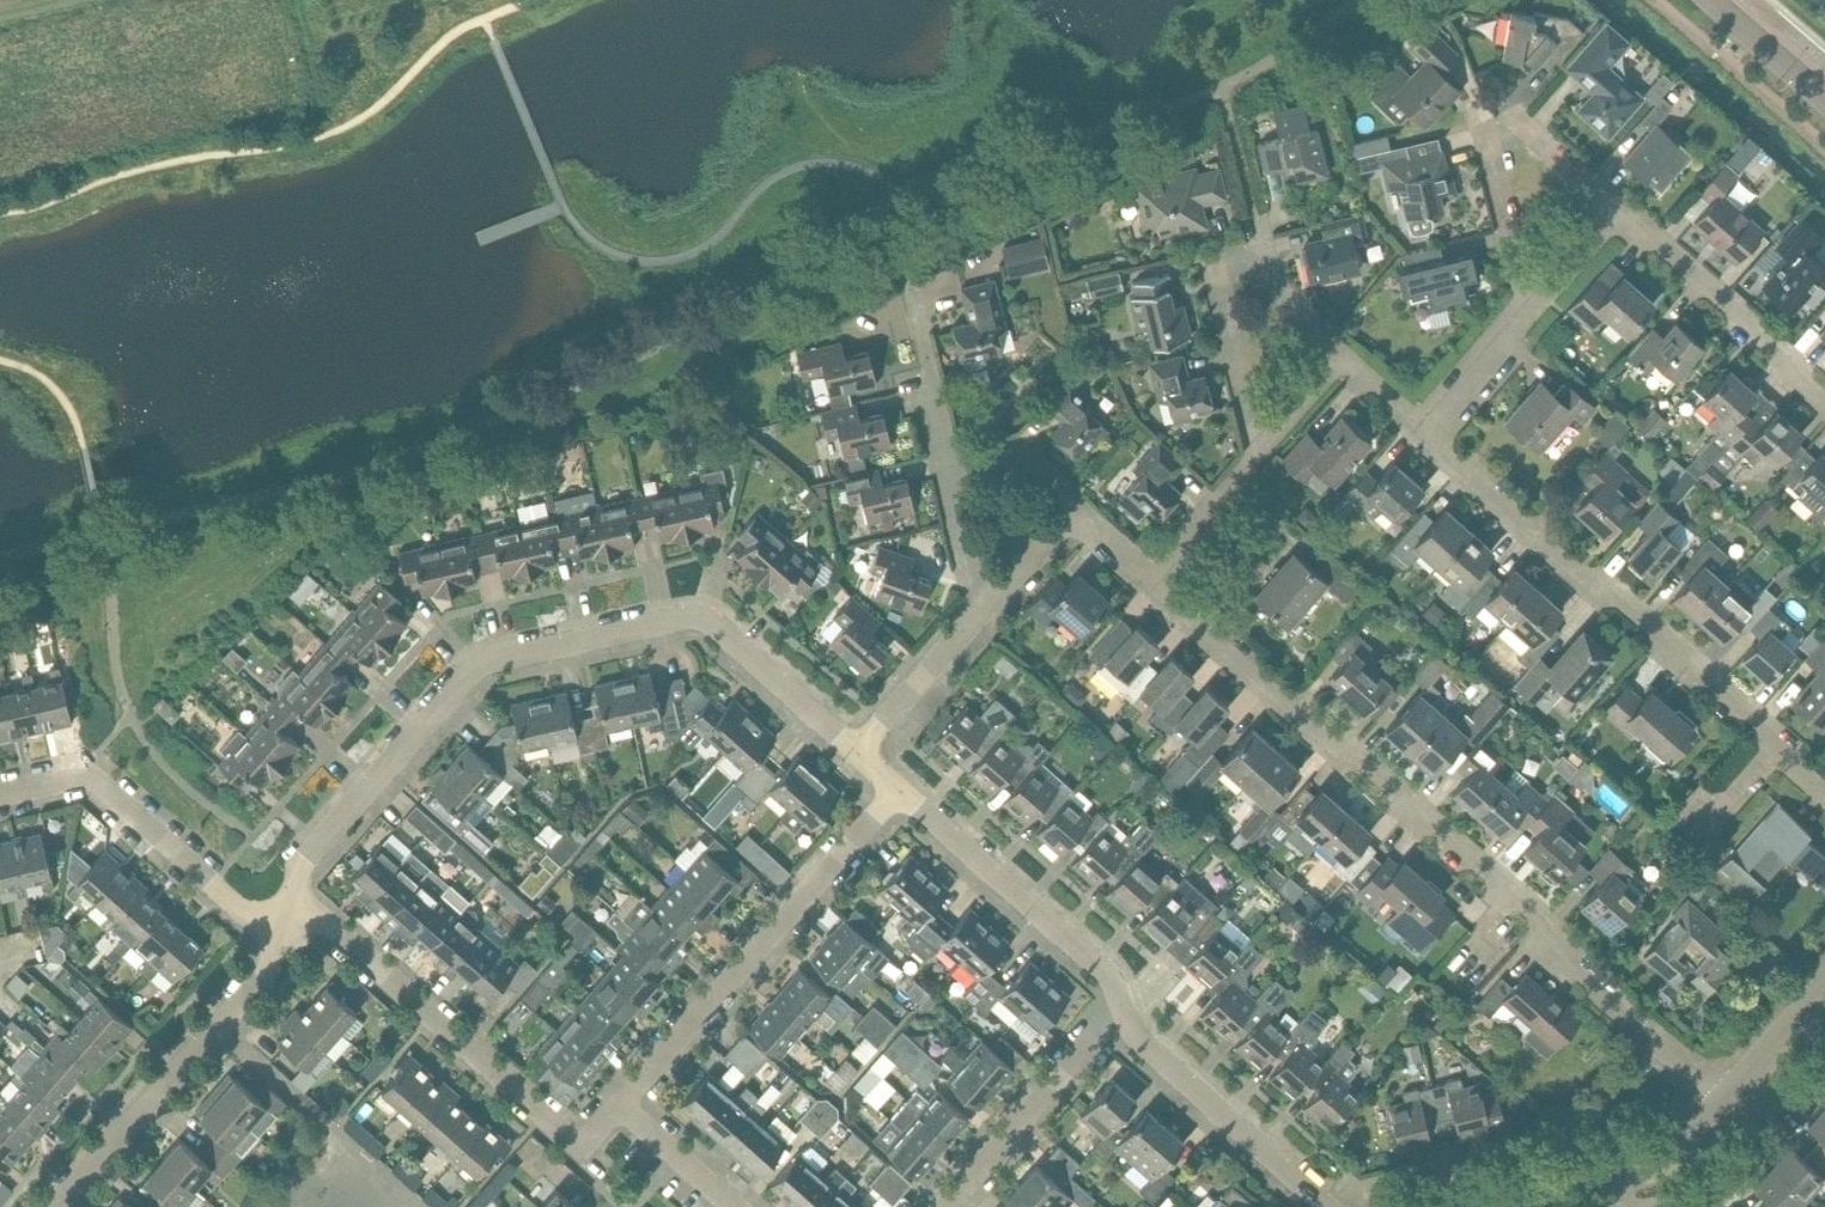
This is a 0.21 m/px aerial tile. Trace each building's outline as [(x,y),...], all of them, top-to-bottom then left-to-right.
[(1584,32),(1567,18),(1534,11),(1533,15),(1510,12),(1503,57),(1516,59),(1521,53),(1535,66),(1549,50),(1559,60),(1584,32)] [(1605,67),(1627,43),(1607,25),(1569,68),(1595,91),(1579,109),(1608,135),(1641,97),(1613,72),(1612,73),(1605,67)] [(1456,55),(1438,38),(1428,28),(1411,45),(1427,60),(1412,76),(1398,62),(1370,90),(1370,96),(1395,120),(1401,120),(1410,110),(1425,125),(1448,101),(1445,98),(1456,86),(1440,71),(1456,55)] [(1674,102),(1683,92),(1676,85),(1667,95),(1674,102)] [(1640,121),(1649,130),(1639,143),(1623,161),(1640,176),(1647,169),(1666,186),(1693,155),(1657,123),(1672,106),(1662,96),(1640,121)] [(1296,181),(1320,176),(1326,174),(1315,131),(1308,132),(1302,108),(1273,114),(1279,138),(1259,143),(1266,171),(1292,165),(1296,181)] [(1387,134),(1351,143),(1354,156),(1391,148),(1387,134)] [(1431,220),(1429,212),(1442,209),(1440,198),(1456,194),(1451,173),(1447,174),(1442,151),(1409,158),(1409,156),(1381,162),(1388,190),(1400,187),(1408,217),(1408,226),(1411,231),(1417,232),(1427,230),(1431,226),(1431,220)] [(1737,174),(1724,163),(1699,191),(1711,202),(1693,223),(1735,260),(1763,229),(1721,193),(1737,174)] [(1218,170),(1196,175),(1195,170),(1160,178),(1161,182),(1139,188),(1145,213),(1141,214),(1144,228),(1169,222),(1171,234),(1206,225),(1200,204),(1225,198),(1218,170)] [(1349,213),(1365,210),(1362,195),(1346,199),(1349,213)] [(1310,281),(1333,276),(1358,270),(1352,242),(1365,239),(1360,215),(1318,225),(1322,239),(1306,243),(1309,256),(1304,257),(1310,281)] [(1824,272),(1824,268),(1810,255),(1823,240),(1800,221),(1778,246),(1789,256),(1763,284),(1792,310),(1824,272)] [(1009,275),(1049,265),(1042,237),(1002,247),(1009,275)] [(1443,244),(1402,254),(1405,269),(1400,270),(1406,293),(1409,292),(1411,300),(1428,295),(1431,307),(1446,303),(1446,306),(1452,304),(1451,302),(1466,298),(1461,279),(1475,276),(1476,283),(1478,282),(1470,253),(1444,260),(1440,246),(1443,245),(1443,244)] [(1090,297),(1124,289),(1119,272),(1086,281),(1090,297)] [(1152,347),(1167,343),(1191,337),(1182,303),(1172,306),(1168,289),(1173,288),(1169,274),(1132,283),(1135,295),(1129,297),(1137,330),(1147,327),(1152,347)] [(1627,333),(1638,320),(1654,303),(1624,276),(1610,291),(1598,280),(1599,280),(1597,278),(1570,308),(1593,328),(1605,314),(1627,333)] [(1002,329),(991,281),(961,288),(970,322),(953,326),(961,358),(963,358),(966,372),(988,367),(985,357),(1001,354),(995,331),(1002,329)] [(1347,321),(1346,328),(1351,333),(1358,330),(1360,323),(1354,319),(1347,321)] [(1675,377),(1687,364),(1702,346),(1675,322),(1656,343),(1646,333),(1627,355),(1646,371),(1656,360),(1675,377)] [(830,395),(853,389),(877,384),(869,351),(837,359),(833,344),(798,352),(804,377),(824,372),(830,395)] [(1169,399),(1174,422),(1192,417),(1191,413),(1212,407),(1204,375),(1188,379),(1182,355),(1149,364),(1158,402),(1169,399)] [(1576,365),(1572,369),(1582,377),(1586,373),(1576,365)] [(1686,467),(1697,478),(1713,459),(1730,440),(1751,416),(1741,407),(1754,391),(1729,369),(1703,399),(1718,412),(1709,422),(1718,430),(1685,467),(1686,467)] [(1597,407),(1593,403),(1560,374),(1548,387),(1541,380),(1506,419),(1538,448),(1572,410),(1584,421),(1597,407)] [(1077,456),(1092,440),(1095,442),(1107,428),(1089,412),(1096,404),(1068,380),(1045,405),(1063,421),(1052,434),(1077,456)] [(825,411),(822,412),(829,439),(840,436),(845,457),(848,456),(851,469),(866,466),(862,453),(868,451),(892,446),(884,413),(860,419),(852,421),(848,405),(825,411)] [(1639,427),(1652,439),(1668,421),(1654,409),(1639,427)] [(1609,446),(1614,441),(1629,424),(1613,410),(1594,432),(1609,446)] [(1777,460),(1801,433),(1776,411),(1762,426),(1751,416),(1730,440),(1752,459),(1762,447),(1777,460)] [(1334,483),(1354,460),(1370,442),(1342,416),(1315,446),(1305,436),(1283,461),(1306,480),(1317,468),(1334,483)] [(1140,476),(1118,501),(1138,519),(1148,508),(1158,517),(1181,492),(1168,481),(1185,463),(1160,441),(1133,470),(1140,476)] [(1622,448),(1614,441),(1609,446),(1610,446),(1602,454),(1583,477),(1594,487),(1576,508),(1604,533),(1632,502),(1612,484),(1626,468),(1614,457),(1622,448)] [(1823,452),(1816,459),(1806,449),(1780,477),(1799,493),(1796,496),(1811,509),(1817,509),(1824,500),(1824,454),(1823,452)] [(742,456),(730,459),(735,477),(737,477),(742,456)] [(1712,488),(1727,471),(1713,459),(1697,478),(1698,478),(1699,476),(1712,488)] [(1397,516),(1407,506),(1423,488),(1394,462),(1377,481),(1365,470),(1346,491),(1375,517),(1385,506),(1397,516)] [(703,482),(677,488),(688,537),(703,533),(703,531),(715,528),(712,518),(725,516),(720,495),(729,493),(723,466),(701,471),(703,482)] [(1686,467),(1673,482),(1685,492),(1698,478),(1697,478),(1686,467)] [(883,484),(879,468),(845,477),(851,503),(861,500),(866,522),(915,511),(907,478),(883,484)] [(817,485),(820,497),(828,495),(825,483),(817,485)] [(673,540),(688,537),(677,488),(637,497),(644,527),(656,524),(660,540),(672,538),(673,540)] [(811,489),(801,500),(814,511),(823,500),(820,497),(811,489)] [(631,529),(644,527),(637,497),(598,506),(609,555),(624,551),(623,549),(635,546),(631,529)] [(1761,530),(1778,509),(1764,497),(1746,518),(1761,530)] [(1631,557),(1627,563),(1641,575),(1646,570),(1653,577),(1669,559),(1680,547),(1665,534),(1677,520),(1668,511),(1657,501),(1654,504),(1638,522),(1649,532),(1628,555),(1631,557)] [(593,558),(609,555),(598,506),(558,515),(565,545),(577,542),(581,559),(593,556),(593,558)] [(1306,506),(1294,518),(1305,529),(1317,517),(1306,506)] [(1423,552),(1437,565),(1469,529),(1446,508),(1424,532),(1414,523),(1379,562),(1387,569),(1399,556),(1410,566),(1423,552)] [(744,567),(756,577),(790,539),(759,512),(738,535),(748,544),(737,557),(746,565),(744,567)] [(552,548),(565,545),(558,515),(518,524),(529,573),(545,569),(544,567),(556,564),(552,548)] [(529,573),(518,524),(479,533),(485,563),(498,560),(502,577),(514,574),(514,576),(529,573)] [(1469,529),(1437,565),(1455,580),(1443,594),(1460,610),(1463,606),(1487,579),(1492,574),(1480,563),(1492,550),(1469,529)] [(473,566),(485,563),(479,533),(439,543),(450,591),(465,588),(465,585),(477,583),(473,566)] [(1698,617),(1726,585),(1712,571),(1727,554),(1708,537),(1681,567),(1692,577),(1675,596),(1698,617)] [(803,551),(790,539),(756,577),(768,588),(769,586),(778,594),(790,581),(810,599),(820,589),(821,587),(810,577),(820,566),(824,562),(807,547),(803,551)] [(450,591),(439,543),(399,552),(406,581),(419,578),(422,595),(434,592),(435,595),(450,591)] [(906,555),(890,549),(877,545),(869,569),(880,573),(872,595),(920,613),(932,581),(901,570),(906,555)] [(1357,587),(1344,575),(1326,559),(1315,571),(1294,553),(1256,596),(1287,623),(1324,581),(1346,599),(1357,587)] [(1509,621),(1538,589),(1514,568),(1497,588),(1487,579),(1463,606),(1475,617),(1488,602),(1509,621)] [(325,588),(309,574),(309,573),(294,589),(310,604),(325,588)] [(1081,633),(1093,619),(1109,601),(1079,574),(1067,587),(1054,576),(1027,607),(1046,623),(1056,611),(1081,633)] [(821,587),(820,589),(831,598),(841,587),(830,577),(821,587)] [(380,582),(353,613),(391,645),(401,634),(399,632),(407,623),(394,611),(403,602),(380,582)] [(1726,585),(1698,617),(1721,637),(1739,618),(1750,627),(1776,598),(1760,585),(1745,601),(1726,585)] [(1538,589),(1509,621),(1531,640),(1518,655),(1530,666),(1533,662),(1554,638),(1544,629),(1561,609),(1538,589)] [(874,616),(852,597),(835,617),(844,625),(829,642),(865,674),(887,649),(863,628),(874,616)] [(1776,598),(1750,627),(1761,637),(1743,657),(1767,678),(1794,648),(1780,636),(1790,625),(1773,610),(1780,602),(1776,598)] [(1446,613),(1433,601),(1423,613),(1436,624),(1446,613)] [(391,645),(353,613),(326,643),(349,663),(358,653),(370,665),(379,655),(380,657),(391,645)] [(1132,700),(1139,692),(1154,675),(1141,664),(1159,644),(1136,625),(1133,629),(1122,618),(1104,639),(1093,653),(1126,682),(1119,689),(1132,700)] [(1798,644),(1810,655),(1818,646),(1823,641),(1824,638),(1824,634),(1815,625),(1798,644)] [(1400,691),(1388,681),(1389,680),(1373,666),(1382,655),(1353,629),(1331,655),(1342,664),(1333,675),(1341,682),(1337,686),(1364,711),(1365,709),(1376,719),(1400,691)] [(1533,662),(1530,666),(1529,667),(1523,674),(1515,683),(1533,699),(1552,677),(1579,700),(1591,686),(1586,682),(1611,654),(1583,630),(1545,673),(1533,662)] [(0,638),(0,654),(9,651),(6,637),(0,638)] [(1818,646),(1810,655),(1807,658),(1819,669),(1792,700),(1821,725),(1824,720),(1824,638),(1823,641),(1818,646)] [(341,673),(349,663),(326,643),(299,673),(337,706),(347,695),(345,693),(353,684),(341,673)] [(232,647),(223,658),(238,671),(247,660),(232,647)] [(1386,730),(1409,751),(1444,712),(1431,701),(1441,691),(1431,682),(1447,664),(1436,654),(1416,677),(1426,685),(1386,730)] [(1172,656),(1154,675),(1139,692),(1158,708),(1147,720),(1164,735),(1175,723),(1189,706),(1176,695),(1194,675),(1172,656)] [(1082,658),(1074,666),(1083,674),(1087,669),(1082,658)] [(1521,660),(1515,667),(1523,674),(1529,667),(1521,660)] [(51,683),(36,687),(45,729),(72,722),(59,667),(48,669),(51,683)] [(276,700),(273,704),(295,724),(304,714),(316,726),(325,717),(326,718),(337,706),(299,673),(293,668),(278,685),(279,694),(280,695),(276,700)] [(666,740),(683,736),(674,697),(657,701),(651,672),(623,679),(633,724),(648,721),(650,731),(664,728),(666,740)] [(19,735),(45,729),(36,687),(33,688),(30,675),(23,677),(25,688),(8,692),(19,735)] [(605,731),(633,724),(623,679),(595,685),(601,714),(587,717),(595,749),(608,746),(605,731)] [(1207,687),(1189,706),(1175,723),(1192,738),(1158,776),(1177,793),(1187,781),(1211,753),(1225,738),(1212,726),(1229,706),(1207,687)] [(1626,719),(1651,742),(1669,757),(1695,729),(1652,691),(1643,701),(1627,687),(1606,711),(1621,725),(1626,719)] [(19,735),(8,692),(0,694),(0,739),(19,735)] [(597,758),(595,749),(587,717),(573,720),(567,692),(539,698),(549,743),(577,736),(583,761),(597,758)] [(686,694),(674,697),(683,736),(681,737),(691,746),(705,731),(726,750),(755,717),(734,698),(714,720),(686,694)] [(1459,726),(1444,712),(1409,751),(1433,771),(1472,727),(1482,736),(1511,703),(1502,695),(1494,704),(1492,702),(1476,720),(1469,714),(1459,726)] [(162,714),(172,705),(163,696),(154,705),(162,714)] [(972,746),(983,755),(1001,735),(1017,716),(995,697),(978,716),(966,705),(945,728),(936,739),(934,741),(958,763),(972,746)] [(521,749),(549,743),(539,698),(511,704),(519,738),(507,741),(496,731),(487,742),(500,753),(511,764),(522,752),(521,749)] [(287,733),(295,724),(273,704),(245,734),(283,767),(293,756),(291,754),(299,745),(287,733)] [(172,705),(162,714),(172,723),(181,714),(172,705)] [(777,736),(755,717),(726,750),(749,770),(736,784),(745,792),(739,799),(740,800),(768,767),(757,758),(777,736)] [(935,719),(925,729),(936,739),(945,728),(935,719)] [(1117,721),(1105,734),(1118,746),(1130,733),(1117,721)] [(1222,763),(1223,764),(1245,784),(1276,748),(1253,728),(1222,763)] [(283,767),(245,734),(218,765),(241,785),(242,784),(241,783),(249,775),(262,787),(271,777),(272,779),(283,767)] [(1017,786),(1041,759),(1049,750),(1037,739),(1032,745),(1029,742),(1016,743),(1013,746),(1001,735),(983,755),(968,772),(992,793),(1007,776),(1017,786)] [(1110,751),(1098,739),(1089,750),(1100,761),(1110,751)] [(1478,811),(1504,781),(1494,772),(1503,762),(1479,741),(1472,748),(1456,766),(1467,776),(1454,790),(1478,811)] [(469,745),(450,766),(494,804),(513,784),(518,788),(528,778),(511,764),(500,753),(491,764),(469,745)] [(1276,748),(1245,784),(1263,800),(1239,826),(1255,840),(1278,815),(1280,813),(1269,804),(1300,769),(1276,748)] [(1572,750),(1566,759),(1576,766),(1582,758),(1572,750)] [(1223,764),(1222,763),(1211,753),(1187,781),(1198,791),(1223,764)] [(790,808),(820,774),(798,755),(779,777),(768,767),(740,800),(751,810),(770,789),(790,808)] [(1075,790),(1041,759),(1017,786),(1003,802),(1027,823),(1041,807),(1052,816),(1070,795),(1075,790)] [(494,805),(494,804),(450,766),(431,788),(452,807),(443,818),(483,853),(492,842),(474,826),(479,821),(480,815),(478,811),(476,809),(485,798),(494,805)] [(1525,827),(1533,818),(1552,795),(1551,795),(1549,798),(1530,782),(1532,781),(1516,767),(1504,781),(1478,811),(1501,832),(1514,817),(1525,827)] [(841,793),(820,774),(790,808),(781,818),(795,831),(804,820),(812,827),(841,793)] [(1280,813),(1278,815),(1294,830),(1288,836),(1308,853),(1322,838),(1346,810),(1322,789),(1316,796),(1304,786),(1280,813)] [(1553,794),(1552,795),(1560,803),(1567,796),(1558,788),(1554,793),(1553,794)] [(1094,816),(1070,795),(1052,816),(1037,833),(1061,854),(1076,838),(1086,847),(1105,825),(1109,820),(1098,810),(1094,816)] [(1552,795),(1533,818),(1543,827),(1524,849),(1555,876),(1571,858),(1584,843),(1561,823),(1571,812),(1560,803),(1552,795)] [(622,810),(639,824),(649,812),(633,798),(622,810)] [(709,799),(703,815),(715,827),(724,804),(709,799)] [(1731,854),(1719,867),(1752,898),(1765,884),(1764,883),(1788,856),(1824,889),(1824,888),(1824,854),(1805,836),(1810,831),(1779,803),(1732,855),(1731,854)] [(430,839),(441,826),(416,804),(405,816),(430,839)] [(87,809),(79,818),(90,827),(97,819),(87,809)] [(608,822),(616,829),(627,816),(619,809),(608,822)] [(1370,831),(1346,810),(1322,838),(1339,853),(1331,862),(1350,878),(1372,854),(1376,849),(1364,839),(1370,831)] [(564,815),(555,820),(555,821),(563,829),(568,826),(564,815)] [(1110,868),(1120,877),(1139,856),(1159,834),(1146,822),(1141,822),(1133,832),(1127,833),(1121,840),(1105,825),(1086,847),(1071,863),(1095,884),(1110,868)] [(441,826),(430,839),(445,851),(449,847),(456,839),(441,826)] [(576,827),(569,834),(580,843),(587,836),(576,827)] [(602,829),(584,848),(596,859),(602,853),(598,849),(610,836),(602,829)] [(41,833),(15,839),(25,882),(43,878),(46,891),(55,889),(41,833)] [(675,859),(687,870),(720,899),(729,888),(737,895),(757,873),(716,837),(708,846),(700,838),(690,849),(687,845),(675,859)] [(25,882),(15,839),(0,842),(0,888),(17,884),(20,896),(28,894),(25,882)] [(456,839),(449,847),(468,864),(475,856),(456,839)] [(365,903),(402,861),(382,843),(367,860),(360,868),(351,878),(352,879),(353,878),(363,887),(356,895),(365,903)] [(772,854),(759,844),(748,856),(761,867),(772,854)] [(603,865),(596,859),(584,848),(574,860),(592,877),(603,865)] [(84,888),(98,901),(126,869),(106,850),(69,891),(75,897),(84,888)] [(1647,886),(1633,872),(1608,850),(1590,870),(1602,881),(1582,903),(1610,928),(1647,886)] [(358,851),(351,859),(360,868),(367,860),(358,851)] [(532,896),(561,864),(548,852),(540,861),(544,865),(537,872),(533,869),(519,884),(532,896)] [(878,890),(898,908),(930,872),(910,854),(878,890)] [(1454,915),(1437,900),(1442,895),(1404,861),(1393,873),(1372,854),(1350,878),(1360,888),(1358,891),(1368,901),(1379,888),(1398,905),(1386,918),(1423,950),(1454,915)] [(487,881),(494,873),(475,856),(468,864),(487,881)] [(1139,856),(1120,877),(1106,894),(1130,915),(1144,898),(1155,908),(1173,887),(1178,881),(1166,871),(1162,876),(1139,856)] [(402,861),(365,903),(374,911),(381,903),(391,912),(421,878),(402,861)] [(1273,866),(1263,877),(1274,888),(1285,876),(1273,866)] [(126,869),(98,901),(110,911),(102,920),(109,927),(111,924),(113,925),(142,893),(147,887),(126,869)] [(720,899),(687,870),(670,889),(711,925),(719,916),(711,909),(720,899)] [(950,889),(930,872),(898,908),(909,917),(899,929),(903,940),(914,950),(936,925),(926,916),(950,889)] [(1688,872),(1679,883),(1697,898),(1706,888),(1688,872)] [(507,898),(514,890),(494,873),(487,881),(507,898)] [(1247,873),(1240,881),(1249,889),(1256,880),(1247,873)] [(421,878),(391,912),(402,921),(395,929),(404,937),(441,895),(421,878)] [(1173,887),(1155,908),(1140,924),(1164,945),(1179,929),(1189,938),(1212,912),(1218,905),(1196,886),(1185,898),(1173,887)] [(703,934),(711,925),(670,889),(653,908),(686,938),(695,927),(703,934)] [(514,890),(507,898),(526,915),(533,907),(514,890)] [(1310,892),(1296,907),(1312,921),(1326,905),(1310,892)] [(132,943),(133,944),(162,912),(142,893),(113,925),(126,937),(117,947),(124,953),(132,943)] [(550,914),(558,905),(545,893),(537,902),(550,914)] [(441,895),(404,937),(413,945),(420,937),(430,946),(460,912),(441,895)] [(615,909),(676,964),(684,955),(677,948),(686,938),(653,908),(640,897),(623,916),(615,909)] [(1725,931),(1707,916),(1687,897),(1672,914),(1676,918),(1644,955),(1668,977),(1686,957),(1700,969),(1691,979),(1707,992),(1730,966),(1725,962),(1731,955),(1716,942),(1725,931)] [(845,919),(869,940),(879,929),(856,908),(846,919),(845,919)] [(936,925),(914,950),(925,959),(938,944),(958,961),(990,925),(970,908),(946,935),(936,925)] [(460,912),(430,946),(441,955),(434,963),(443,971),(480,929),(475,925),(477,922),(478,919),(478,915),(477,912),(476,910),(474,909),(471,909),(467,909),(464,911),(462,913),(460,912)] [(669,973),(676,964),(615,909),(606,919),(616,927),(618,935),(624,941),(619,947),(627,954),(652,976),(661,966),(669,973)] [(31,911),(21,913),(25,930),(35,928),(31,911)] [(162,912),(133,944),(146,955),(137,966),(144,973),(183,930),(162,912)] [(1212,912),(1189,938),(1200,948),(1186,964),(1209,985),(1210,985),(1249,942),(1252,937),(1229,917),(1224,922),(1212,912)] [(580,949),(598,929),(588,921),(587,922),(580,916),(566,932),(571,936),(568,938),(580,949)] [(869,940),(845,919),(826,941),(858,969),(877,947),(869,940)] [(57,923),(42,927),(45,943),(47,957),(59,945),(68,934),(57,923)] [(990,925),(958,961),(976,977),(963,992),(975,1003),(996,979),(986,970),(1010,943),(990,925)] [(458,971),(469,980),(499,946),(480,929),(443,971),(452,979),(458,971)] [(203,948),(183,930),(144,973),(151,978),(160,968),(174,981),(203,948)] [(842,987),(858,969),(826,941),(810,959),(842,987)] [(1263,954),(1249,942),(1210,985),(1220,994),(1201,1016),(1225,1037),(1239,1021),(1256,1002),(1243,990),(1247,985),(1246,974),(1263,954)] [(519,964),(499,946),(469,980),(479,990),(472,997),(494,1017),(537,969),(524,958),(519,964)] [(554,959),(561,965),(572,953),(564,947),(554,959)] [(1345,953),(1337,962),(1346,969),(1353,961),(1345,953)] [(661,984),(652,976),(627,954),(609,973),(650,1010),(658,1001),(651,995),(661,984)] [(570,973),(561,965),(554,959),(537,978),(549,990),(552,992),(570,973)] [(1018,1014),(1019,1014),(1050,978),(1030,961),(1006,988),(996,979),(975,1003),(960,1019),(964,1022),(979,1006),(987,1014),(992,1008),(1009,1023),(1018,1014)] [(1399,964),(1382,983),(1394,994),(1411,975),(1399,964)] [(783,989),(815,1017),(826,1027),(834,1017),(824,1008),(833,997),(801,969),(783,989)] [(609,973),(592,992),(625,1023),(635,1012),(642,1019),(650,1010),(609,973)] [(1503,1000),(1536,1030),(1554,1046),(1580,1017),(1562,1001),(1560,1003),(1527,973),(1514,987),(1501,976),(1475,1006),(1487,1017),(1503,1000)] [(14,977),(7,985),(20,997),(30,985),(17,974),(14,977)] [(534,1007),(549,990),(537,978),(521,996),(534,1007)] [(1070,996),(1050,978),(1019,1014),(1038,1032),(1070,996)] [(79,979),(73,986),(84,996),(90,989),(79,979)] [(920,1003),(930,992),(915,979),(905,991),(920,1003)] [(1259,1068),(1274,1051),(1291,1031),(1277,1018),(1277,1009),(1285,1000),(1290,1000),(1294,996),(1295,991),(1291,986),(1285,986),(1277,979),(1256,1002),(1239,1021),(1250,1030),(1235,1047),(1259,1068)] [(331,981),(314,1001),(343,1027),(357,1012),(340,997),(344,992),(331,981)] [(81,1018),(114,1048),(133,1027),(90,989),(84,996),(83,997),(92,1005),(81,1018)] [(798,1037),(815,1017),(783,989),(766,1008),(798,1037)] [(592,992),(574,1012),(615,1049),(623,1040),(616,1033),(625,1023),(592,992)] [(512,1032),(534,1007),(521,996),(500,1021),(512,1032)] [(1326,1006),(1319,1000),(1313,1006),(1320,1012),(1326,1006)] [(343,1027),(314,1001),(302,1014),(296,1008),(289,1016),(325,1048),(343,1027)] [(874,1004),(863,1016),(887,1036),(897,1025),(874,1004)] [(1294,1098),(1308,1082),(1325,1063),(1309,1048),(1316,1040),(1316,1033),(1328,1020),(1313,1007),(1291,1031),(1274,1051),(1284,1060),(1270,1077),(1294,1098)] [(798,1037),(766,1008),(748,1028),(780,1057),(798,1037)] [(149,1011),(142,1019),(152,1027),(159,1019),(149,1011)] [(615,1049),(574,1012),(557,1031),(591,1061),(600,1051),(607,1057),(615,1049)] [(307,1068),(325,1048),(289,1016),(280,1026),(286,1032),(278,1042),(307,1068)] [(384,1016),(381,1019),(381,1023),(384,1026),(388,1026),(390,1023),(390,1019),(388,1016),(384,1016)] [(887,1036),(863,1016),(855,1025),(878,1046),(887,1036)] [(58,1033),(57,1034),(90,1063),(96,1069),(114,1048),(81,1018),(70,1030),(62,1022),(55,1030),(58,1033)] [(903,1030),(892,1041),(915,1061),(930,1075),(940,1063),(903,1030)] [(581,1071),(591,1061),(557,1031),(539,1051),(552,1062),(536,1079),(565,1105),(589,1078),(581,1071)] [(90,1063),(57,1034),(47,1045),(37,1035),(29,1044),(72,1083),(90,1063)] [(743,1034),(734,1044),(757,1064),(766,1054),(743,1034)] [(1000,1035),(990,1047),(1013,1067),(1023,1056),(1000,1035)] [(983,1040),(963,1062),(994,1090),(1014,1068),(1013,1067),(990,1047),(983,1040)] [(884,1051),(906,1071),(915,1061),(892,1041),(884,1051)] [(1325,1063),(1308,1082),(1319,1091),(1304,1107),(1328,1129),(1359,1093),(1346,1081),(1354,1072),(1355,1063),(1349,1057),(1355,1050),(1344,1041),(1325,1063)] [(1419,1042),(1402,1046),(1406,1063),(1423,1059),(1419,1042)] [(54,1103),(72,1083),(29,1044),(24,1049),(34,1058),(21,1073),(54,1103)] [(747,1075),(757,1064),(734,1044),(725,1055),(747,1075)] [(382,1048),(372,1059),(382,1068),(392,1057),(382,1048)] [(994,1090),(963,1062),(949,1050),(942,1058),(956,1070),(947,1080),(979,1108),(994,1090)] [(400,1107),(431,1073),(407,1051),(395,1064),(400,1068),(381,1090),(400,1107)] [(846,1058),(836,1070),(847,1080),(858,1068),(846,1058)] [(372,1079),(382,1068),(372,1059),(362,1070),(372,1079)] [(930,1075),(915,1061),(906,1071),(922,1084),(930,1075)] [(853,1085),(865,1095),(865,1096),(883,1077),(871,1065),(853,1085)] [(837,1092),(847,1080),(836,1070),(826,1081),(837,1092)] [(20,1087),(9,1099),(42,1129),(60,1108),(54,1103),(21,1073),(18,1071),(11,1079),(20,1087)] [(781,1075),(788,1080),(791,1076),(785,1071),(781,1075)] [(431,1073),(400,1107),(419,1124),(451,1087),(442,1079),(437,1086),(429,1078),(433,1074),(431,1073)] [(680,1105),(701,1123),(729,1092),(708,1073),(680,1105)] [(235,1077),(217,1097),(250,1126),(267,1106),(277,1114),(288,1103),(265,1083),(263,1085),(264,1086),(256,1095),(235,1077)] [(1432,1087),(1440,1120),(1454,1116),(1459,1138),(1490,1130),(1489,1127),(1505,1123),(1497,1092),(1482,1096),(1479,1084),(1463,1088),(1460,1077),(1445,1080),(1446,1084),(1432,1087)] [(1104,1136),(1115,1124),(1137,1100),(1113,1079),(1081,1115),(1104,1136)] [(865,1095),(853,1085),(845,1093),(847,1115),(865,1095)] [(735,1097),(729,1092),(701,1123),(720,1140),(755,1100),(758,1096),(746,1086),(735,1097)] [(438,1140),(465,1111),(455,1102),(461,1096),(451,1087),(419,1124),(438,1140)] [(1426,1123),(1440,1120),(1432,1087),(1418,1091),(1418,1087),(1402,1091),(1405,1103),(1390,1107),(1400,1152),(1431,1145),(1426,1123)] [(907,1099),(952,1138),(969,1118),(938,1091),(929,1101),(916,1089),(907,1099)] [(233,1145),(250,1126),(217,1097),(216,1098),(211,1093),(195,1111),(201,1116),(200,1117),(219,1135),(210,1146),(232,1165),(242,1153),(233,1145)] [(331,1105),(341,1114),(351,1103),(341,1093),(331,1105)] [(42,1129),(9,1099),(0,1109),(0,1129),(24,1150),(42,1129)] [(811,1128),(832,1103),(827,1099),(816,1099),(800,1118),(811,1128)] [(904,1130),(903,1130),(934,1157),(952,1138),(907,1099),(890,1118),(904,1130)] [(755,1100),(720,1140),(739,1156),(766,1125),(756,1116),(764,1108),(755,1100)] [(832,1103),(811,1128),(821,1137),(838,1117),(837,1108),(832,1103)] [(1808,1124),(1823,1138),(1813,1149),(1824,1159),(1824,1105),(1808,1124)] [(1114,1147),(1133,1163),(1166,1126),(1147,1109),(1125,1133),(1115,1124),(1104,1136),(1092,1150),(1103,1159),(1114,1147)] [(453,1161),(458,1156),(488,1123),(486,1122),(482,1126),(465,1111),(438,1140),(448,1149),(444,1153),(453,1161)] [(776,1114),(766,1125),(739,1156),(759,1174),(797,1132),(776,1114)] [(343,1126),(354,1136),(364,1126),(352,1116),(343,1126)] [(488,1123),(458,1156),(477,1174),(497,1152),(501,1157),(512,1144),(488,1123)] [(315,1145),(324,1134),(314,1125),(304,1135),(315,1145)] [(366,1146),(375,1136),(364,1126),(354,1136),(366,1146)] [(1185,1142),(1166,1126),(1133,1163),(1151,1179),(1141,1191),(1152,1201),(1174,1176),(1165,1169),(1170,1163),(1168,1161),(1185,1142)] [(0,1129),(0,1166),(5,1171),(24,1150),(0,1129)] [(917,1177),(934,1157),(903,1130),(886,1150),(917,1177)] [(845,1140),(859,1153),(867,1144),(853,1131),(845,1140)] [(386,1146),(375,1136),(366,1146),(377,1156),(386,1146)] [(223,1176),(232,1165),(210,1146),(200,1156),(180,1139),(163,1159),(195,1187),(196,1186),(213,1167),(223,1176)] [(770,1184),(790,1202),(818,1171),(818,1170),(827,1160),(810,1145),(798,1153),(770,1184)] [(1048,1156),(1070,1176),(1081,1164),(1058,1145),(1048,1156)] [(1771,1166),(1805,1196),(1823,1176),(1824,1178),(1824,1159),(1813,1149),(1804,1159),(1789,1146),(1771,1166)] [(402,1179),(412,1169),(400,1158),(391,1169),(402,1179)] [(155,1206),(195,1206),(206,1195),(196,1186),(195,1187),(163,1159),(145,1179),(164,1196),(155,1206)] [(503,1168),(512,1176),(518,1169),(509,1160),(503,1168)] [(888,1162),(879,1172),(903,1193),(912,1183),(888,1162)] [(1020,1183),(1047,1206),(1064,1206),(1072,1198),(1083,1206),(1088,1206),(1096,1198),(1070,1176),(1061,1186),(1037,1165),(1020,1183)] [(1768,1198),(1777,1206),(1796,1206),(1805,1196),(1771,1166),(1753,1185),(1768,1198)] [(503,1168),(485,1187),(495,1195),(512,1176),(503,1168)] [(790,1202),(796,1206),(820,1206),(846,1178),(835,1168),(826,1178),(818,1171),(790,1202)] [(423,1179),(412,1169),(402,1179),(414,1189),(423,1179)] [(893,1204),(903,1193),(879,1172),(869,1183),(893,1204)] [(857,1205),(847,1196),(856,1186),(846,1178),(820,1206),(855,1206),(857,1205)] [(13,1190),(3,1181),(0,1184),(0,1205),(13,1190)] [(1020,1183),(1004,1202),(1009,1206),(1047,1206),(1020,1183)] [(1212,1206),(1250,1206),(1253,1203),(1232,1184),(1212,1206)] [(434,1206),(443,1196),(432,1186),(422,1197),(434,1206)] [(468,1206),(469,1206),(484,1206),(495,1195),(485,1187),(468,1206)] [(544,1205),(547,1206),(586,1206),(579,1200),(575,1205),(557,1190),(544,1205)] [(434,1206),(454,1206),(447,1199),(443,1196),(434,1206)] [(126,1201),(125,1202),(119,1197),(110,1206),(133,1206),(126,1201)] [(1768,1198),(1760,1206),(1777,1206),(1768,1198)]
